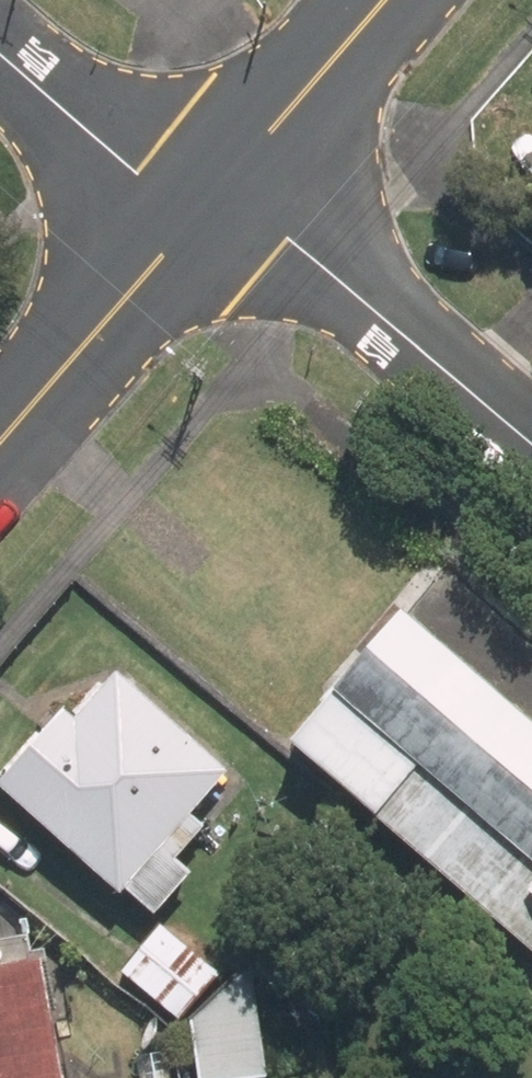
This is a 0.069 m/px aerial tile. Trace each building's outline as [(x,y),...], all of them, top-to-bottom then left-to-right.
[(410,600),(290,738),(531,947),(531,705),(410,600)] [(0,780),(0,809),(147,927),(184,880),(174,872),(204,835),(189,824),(227,777),(108,682),(70,728),(53,715),(0,780)] [(154,928),(113,979),(174,1029),(216,979),(154,928)] [(0,950),(0,1077),(55,1077),(31,945),(0,950)] [(248,975),(184,1032),(191,1077),(263,1077),(248,975)]
